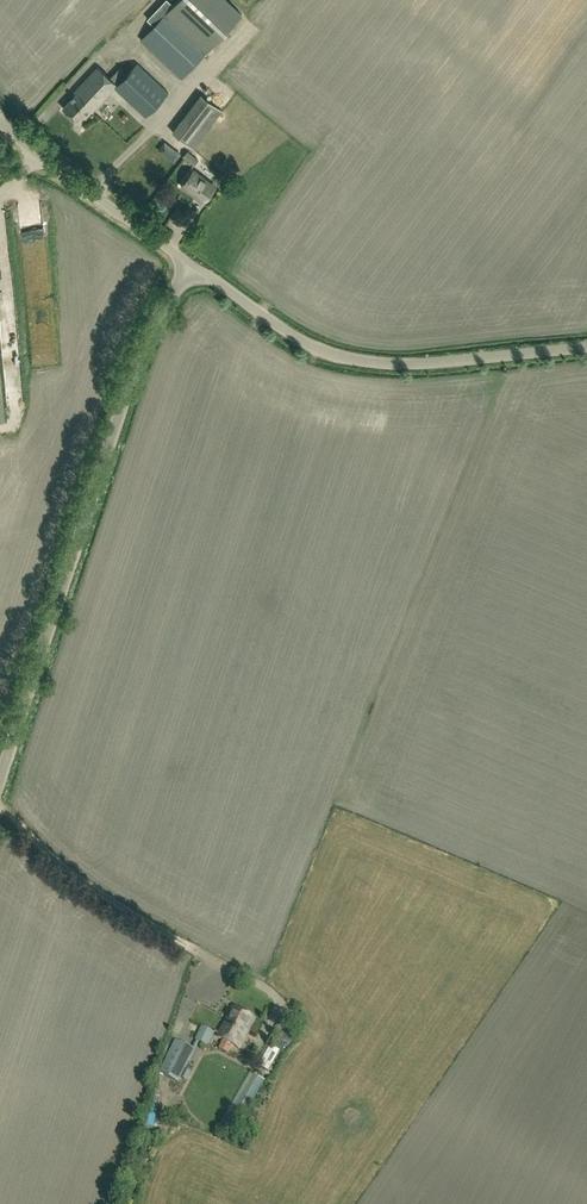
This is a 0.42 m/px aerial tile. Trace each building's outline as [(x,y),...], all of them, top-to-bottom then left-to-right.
[(227,0),(180,0),(142,40),(183,79),(243,15),(227,0)] [(146,116),(169,92),(138,63),(118,83),(99,65),(75,90),(77,92),(64,106),(78,120),(92,106),(94,108),(115,86),(146,116)] [(196,148),(223,109),(202,94),(175,133),(196,148)] [(198,159),(188,151),(184,157),(194,165),(198,159)] [(183,185),(204,201),(216,186),(195,170),(183,185)] [(285,360),(279,376),(288,380),(294,363),(285,360)] [(9,387),(24,387),(23,369),(8,369),(9,387)] [(219,1038),(240,1049),(256,1019),(234,1008),(219,1038)] [(202,1026),(196,1039),(206,1044),(212,1032),(202,1026)] [(176,1040),(160,1072),(180,1082),(196,1050),(176,1040)] [(262,1061),(272,1067),(282,1048),(272,1043),(262,1061)] [(160,1100),(149,1099),(147,1123),(158,1124),(160,1100)]
